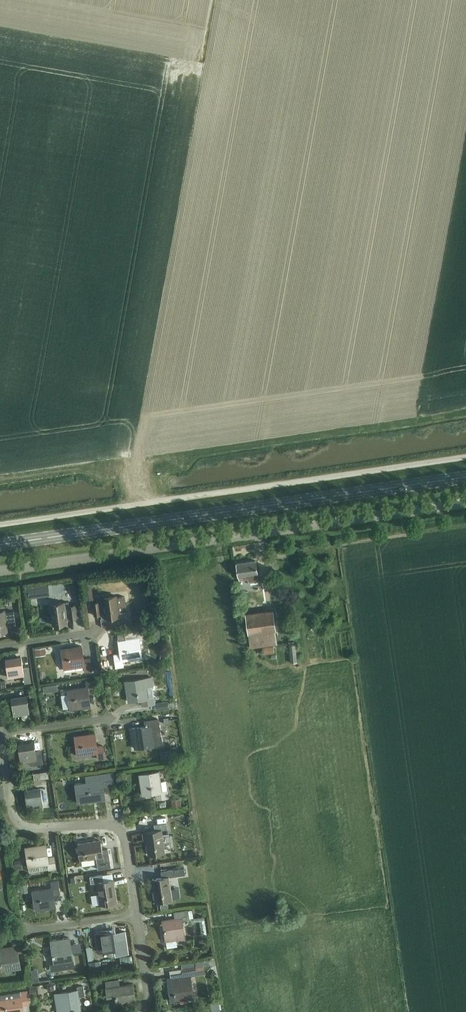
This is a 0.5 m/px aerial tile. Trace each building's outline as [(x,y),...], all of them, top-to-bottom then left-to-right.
[(255,560),(236,562),(238,578),(241,578),(240,575),(244,574),(245,577),(248,576),(247,574),(257,573),(255,560)] [(90,582),(84,583),(86,599),(93,599),(90,582)] [(79,594),(77,583),(70,584),(72,594),(79,594)] [(40,586),(28,588),(29,598),(42,596),(40,586)] [(125,596),(117,597),(117,595),(103,597),(104,600),(93,602),(95,615),(106,613),(106,617),(120,615),(119,612),(127,611),(125,596)] [(76,617),(75,605),(69,606),(68,602),(50,604),(53,624),(67,622),(66,618),(76,617)] [(5,612),(5,610),(0,611),(0,631),(7,631),(7,627),(13,626),(12,611),(5,612)] [(277,644),(275,629),(273,610),(246,613),(250,648),(277,644)] [(121,652),(115,653),(117,667),(124,666),(123,660),(142,657),(138,631),(125,632),(126,640),(119,641),(121,652)] [(297,662),(295,641),(288,641),(291,663),(297,662)] [(82,646),(61,649),(64,669),(84,666),(85,672),(92,671),(90,658),(84,659),(82,646)] [(263,654),(274,652),(273,646),(262,647),(263,654)] [(45,647),(35,648),(36,655),(46,654),(45,647)] [(29,666),(22,667),(21,657),(6,659),(8,676),(23,674),(23,678),(24,678),(25,683),(31,682),(29,666)] [(108,660),(100,661),(101,673),(110,671),(108,660)] [(155,703),(152,686),(154,686),(152,677),(126,680),(128,701),(141,699),(142,705),(155,703)] [(87,687),(67,689),(70,709),(90,706),(89,693),(94,692),(93,680),(86,681),(87,687)] [(26,695),(11,697),(14,714),(29,712),(26,695)] [(164,710),(174,709),(173,703),(172,703),(172,702),(163,703),(164,710)] [(135,748),(160,744),(157,725),(160,724),(159,718),(144,720),(145,726),(132,728),(135,748)] [(95,733),(75,736),(78,755),(97,752),(98,758),(105,757),(103,745),(97,745),(95,733)] [(41,749),(35,750),(34,742),(19,744),(21,762),(27,761),(31,765),(43,763),(41,749)] [(46,776),(45,768),(39,769),(40,772),(33,773),(34,778),(46,776)] [(159,771),(139,774),(142,795),(156,793),(157,799),(169,797),(168,790),(162,790),(159,771)] [(102,780),(76,784),(79,803),(104,799),(102,786),(109,785),(107,773),(101,773),(102,780)] [(40,788),(26,791),(29,808),(43,805),(40,788)] [(171,799),(172,807),(181,805),(180,798),(171,799)] [(145,831),(149,854),(165,852),(161,829),(168,828),(167,822),(155,824),(155,830),(145,831)] [(101,840),(78,844),(81,859),(102,856),(103,863),(110,862),(108,849),(103,849),(101,840)] [(47,844),(26,847),(29,867),(49,864),(50,870),(57,869),(55,856),(49,857),(47,844)] [(14,860),(15,869),(22,868),(21,859),(14,860)] [(168,877),(177,876),(176,869),(160,871),(161,878),(152,879),(155,902),(180,898),(178,889),(170,890),(168,877)] [(90,877),(91,883),(97,883),(100,904),(117,902),(113,879),(104,881),(103,875),(90,877)] [(53,887),(33,890),(36,910),(56,907),(54,894),(60,893),(59,881),(52,882),(53,887)] [(182,920),(193,918),(192,909),(174,912),(175,918),(162,920),(165,941),(177,940),(178,941),(185,940),(182,920)] [(112,931),(95,933),(98,952),(115,949),(115,954),(128,952),(125,931),(113,933),(112,931)] [(74,967),(73,960),(69,937),(50,940),(54,963),(49,964),(50,970),(62,968),(74,967)] [(18,953),(24,952),(23,942),(16,943),(17,945),(0,948),(0,961),(2,971),(20,968),(18,953)] [(90,961),(91,971),(101,970),(100,960),(90,961)] [(204,965),(196,967),(197,974),(206,973),(204,965)] [(171,978),(174,1000),(193,997),(190,975),(197,974),(196,967),(182,969),(183,976),(171,978)] [(37,969),(30,970),(32,982),(38,981),(37,969)] [(119,985),(118,979),(105,981),(106,987),(107,997),(115,996),(116,1003),(135,1001),(132,983),(119,985)] [(78,996),(85,995),(83,986),(77,987),(77,990),(54,994),(57,1011),(58,1011),(80,1008),(78,996)] [(22,1005),(29,1004),(27,991),(20,992),(0,995),(0,1011),(23,1011),(22,1005)] [(209,1011),(215,1011),(216,1011),(218,1002),(212,1001),(209,1011)]
